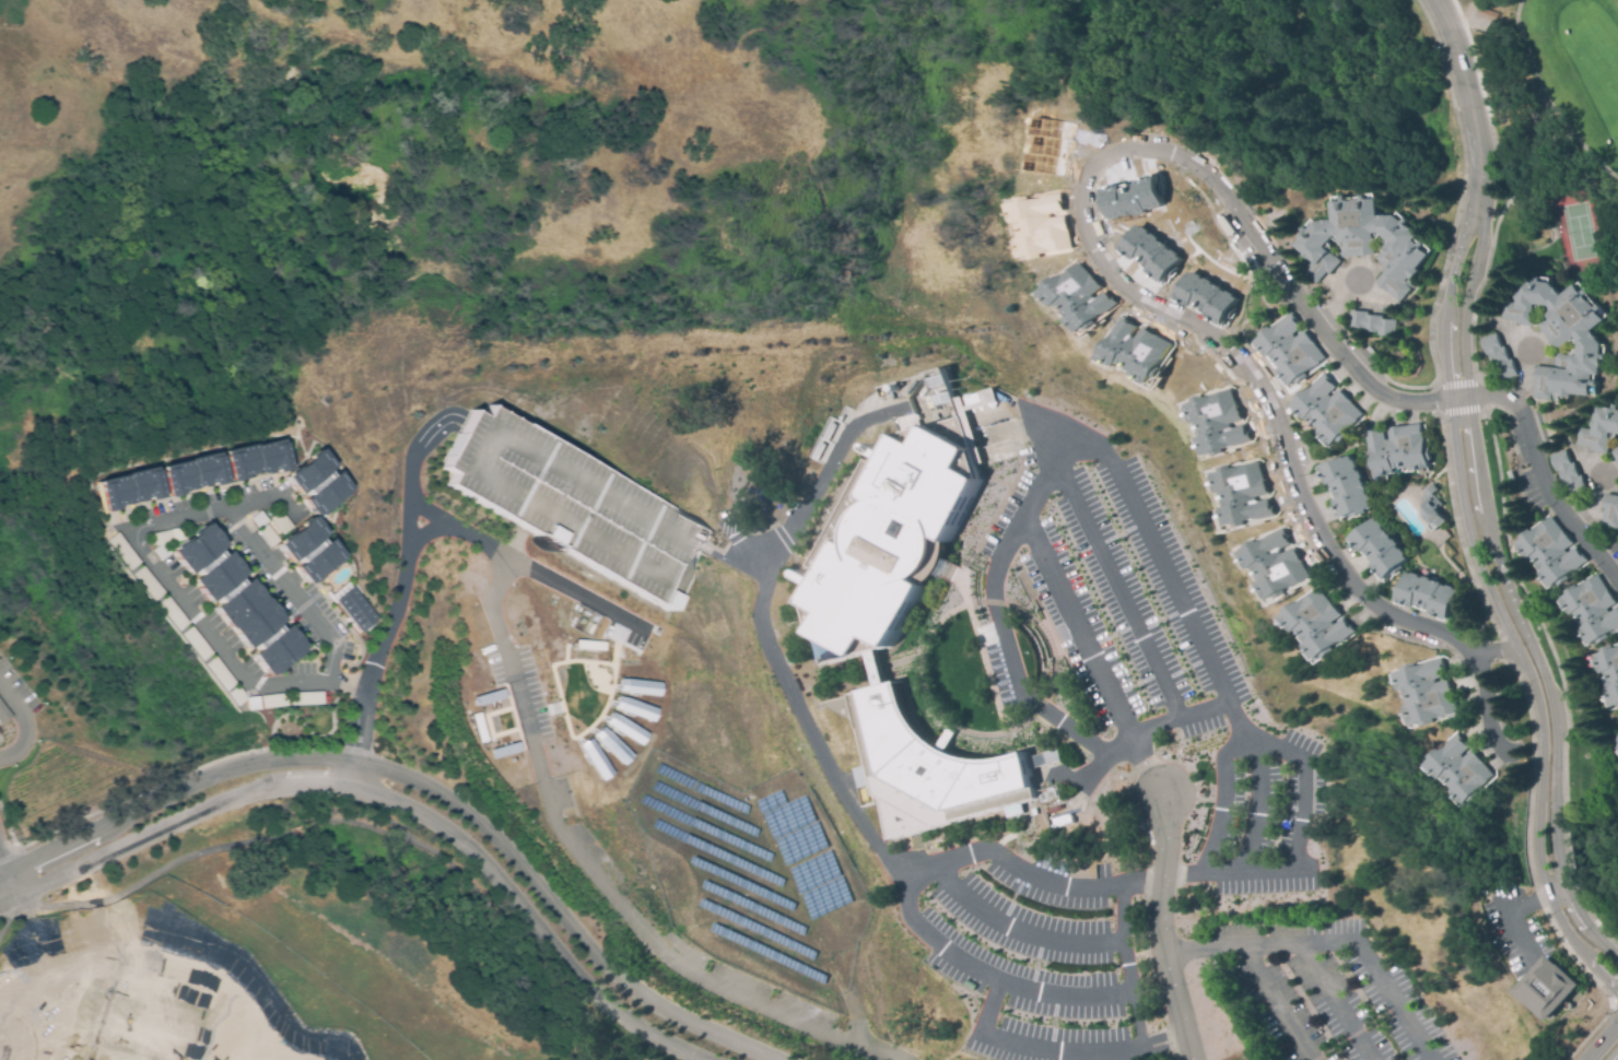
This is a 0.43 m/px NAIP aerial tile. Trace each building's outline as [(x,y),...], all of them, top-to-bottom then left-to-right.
[(1496,22),(1478,15),(1482,5),(1500,12),(1496,22)] [(1070,175),(1029,169),(1031,152),(1035,153),(1037,134),(1033,133),(1035,117),(1077,122),(1070,175)] [(1538,139),(1529,127),(1537,121),(1546,134),(1538,139)] [(1107,223),(1100,193),(1152,179),(1161,209),(1107,223)] [(1063,202),(1064,210),(1066,210),(1069,231),(1067,231),(1067,235),(1070,234),(1072,247),(1033,255),(1030,238),(1033,237),(1030,220),(1024,220),(1021,204),(1063,196),(1064,202),(1063,202)] [(1316,285),(1295,247),(1312,223),(1329,202),(1375,200),(1417,237),(1430,252),(1398,299),(1375,286),(1382,268),(1369,256),(1341,256),(1316,285)] [(1182,258),(1163,281),(1161,284),(1147,272),(1149,270),(1137,260),(1135,262),(1119,250),(1122,248),(1139,225),(1182,258)] [(1070,321),(1074,318),(1062,305),(1058,308),(1047,296),(1050,293),(1051,292),(1063,281),(1080,264),(1089,274),(1088,275),(1090,279),(1092,276),(1106,292),(1105,293),(1111,298),(1112,297),(1116,303),(1098,319),(1084,331),(1082,334),(1070,321)] [(1238,298),(1222,325),(1221,327),(1205,318),(1207,315),(1194,307),(1192,310),(1175,301),(1176,297),(1192,272),(1238,298)] [(1534,399),(1590,393),(1605,343),(1604,316),(1576,283),(1534,273),(1500,303),(1499,319),(1526,325),(1551,349),(1552,365),(1533,364),(1534,399)] [(1352,326),(1351,310),(1392,319),(1393,334),(1352,326)] [(1255,342),(1288,316),(1322,357),(1290,385),(1255,342)] [(1172,343),(1148,387),(1102,362),(1125,318),(1172,343)] [(1482,339),(1496,332),(1514,373),(1501,378),(1482,339)] [(1293,401),(1326,374),(1361,416),(1328,443),(1293,401)] [(1208,459),(1200,441),(1205,440),(1198,426),(1195,427),(1187,409),(1194,405),(1192,401),(1204,397),(1205,400),(1228,390),(1241,422),(1231,426),(1232,429),(1242,426),(1245,434),(1246,433),(1251,443),(1236,449),(1235,446),(1226,450),(1227,455),(1216,459),(1215,456),(1208,459)] [(431,472),(460,423),(479,392),(719,526),(708,545),(667,616),(523,528),(431,472)] [(1595,408),(1617,410),(1617,467),(1610,455),(1576,445),(1595,408)] [(813,574),(879,437),(955,415),(978,479),(948,537),(935,562),(921,588),(888,646),(875,650),(869,652),(836,661),(831,636),(813,574)] [(1374,475),(1367,435),(1420,424),(1428,466),(1374,475)] [(225,454),(232,480),(285,466),(279,439),(225,454)] [(1551,456),(1563,449),(1584,486),(1572,493),(1551,456)] [(284,479),(319,451),(347,490),(314,516),(284,479)] [(163,468),(169,493),(223,479),(216,454),(163,468)] [(1231,527),(1224,508),(1230,507),(1224,493),(1221,494),(1215,474),(1221,472),(1220,468),(1232,463),(1234,468),(1257,460),(1268,493),(1256,496),(1258,499),(1268,496),(1270,504),(1271,504),(1275,514),(1259,519),(1259,516),(1250,519),(1251,523),(1240,527),(1239,523),(1231,527)] [(1322,470),(1338,516),(1362,508),(1346,461),(1322,470)] [(96,484),(104,510),(157,495),(150,470),(96,484)] [(1605,492),(1617,483),(1617,527),(1606,527),(1605,492)] [(1440,528),(1435,522),(1432,526),(1424,516),(1424,505),(1426,504),(1421,499),(1426,496),(1423,494),(1432,485),(1438,491),(1433,495),(1442,503),(1435,508),(1446,522),(1440,528)] [(250,519),(258,511),(266,521),(257,528),(250,519)] [(270,519),(279,511),(291,527),(281,534),(270,519)] [(274,546),(308,518),(337,556),(304,584),(274,546)] [(1352,538),(1384,576),(1404,560),(1372,521),(1352,538)] [(256,532),(265,525),(277,540),(269,546),(256,532)] [(1245,550),(1253,545),(1251,543),(1262,538),(1263,541),(1273,535),(1271,533),(1286,526),(1290,535),(1289,535),(1293,543),(1283,547),(1286,552),(1295,546),(1312,576),(1290,588),(1292,591),(1281,598),(1279,593),(1273,597),(1263,579),(1266,577),(1258,564),(1255,566),(1245,550)] [(1514,553),(1546,526),(1581,568),(1548,594),(1514,553)] [(172,556),(207,529),(235,567),(202,593),(172,556)] [(151,534),(168,530),(172,541),(153,545),(151,534)] [(105,542),(116,534),(139,563),(128,572),(105,542)] [(132,575),(142,567),(162,593),(152,601),(132,575)] [(1594,578),(1617,607),(1617,629),(1596,647),(1562,605),(1594,578)] [(1404,602),(1451,620),(1459,596),(1412,579),(1404,602)] [(214,610),(249,581),(277,620),(244,647),(214,610)] [(333,600),(351,586),(377,621),(360,635),(333,600)] [(155,605),(165,598),(186,624),(176,632),(155,605)] [(1286,624),(1317,598),(1352,639),(1320,667),(1286,624)] [(249,655),(283,626),(302,647),(268,675),(249,655)] [(179,636),(189,628),(210,653),(199,662),(179,636)] [(1595,656),(1617,648),(1617,705),(1611,707),(1595,656)] [(869,652),(878,685),(883,684),(875,650),(869,652)] [(203,667),(213,659),(233,684),(223,692),(203,667)] [(1399,672),(1440,659),(1456,711),(1416,725),(1399,672)] [(659,694),(659,681),(618,680),(618,694),(659,694)] [(853,691),(878,685),(883,684),(900,681),(914,721),(937,745),(947,728),(951,730),(954,732),(946,750),(978,759),(1012,754),(1022,752),(1035,796),(1025,800),(904,836),(861,715),(853,691)] [(226,695),(236,688),(244,698),(234,706),(226,695)] [(290,693),(321,692),(321,703),(291,705),(290,693)] [(260,697),(284,694),(285,706),(261,709),(260,697)] [(656,709),(616,696),(612,709),(651,721),(656,709)] [(245,699),(257,698),(259,710),(246,712),(245,699)] [(1,727),(0,725),(0,704),(11,718),(1,727)] [(646,731),(609,714),(603,726),(641,743),(646,731)] [(592,735),(621,765),(630,756),(601,726),(592,735)] [(610,774),(589,738),(577,745),(599,780),(610,774)] [(1419,767),(1452,740),(1487,782),(1454,809),(1419,767)] [(1034,762),(1031,751),(1059,742),(1062,753),(1034,762)] [(1028,755),(1030,766),(1059,761),(1057,750),(1028,755)] [(1061,799),(1059,785),(1034,789),(1036,803),(1061,799)] [(1072,813),(1075,823),(1054,827),(1052,818),(1072,813)] [(1515,990),(1548,956),(1580,987),(1553,1023),(1515,990)]
